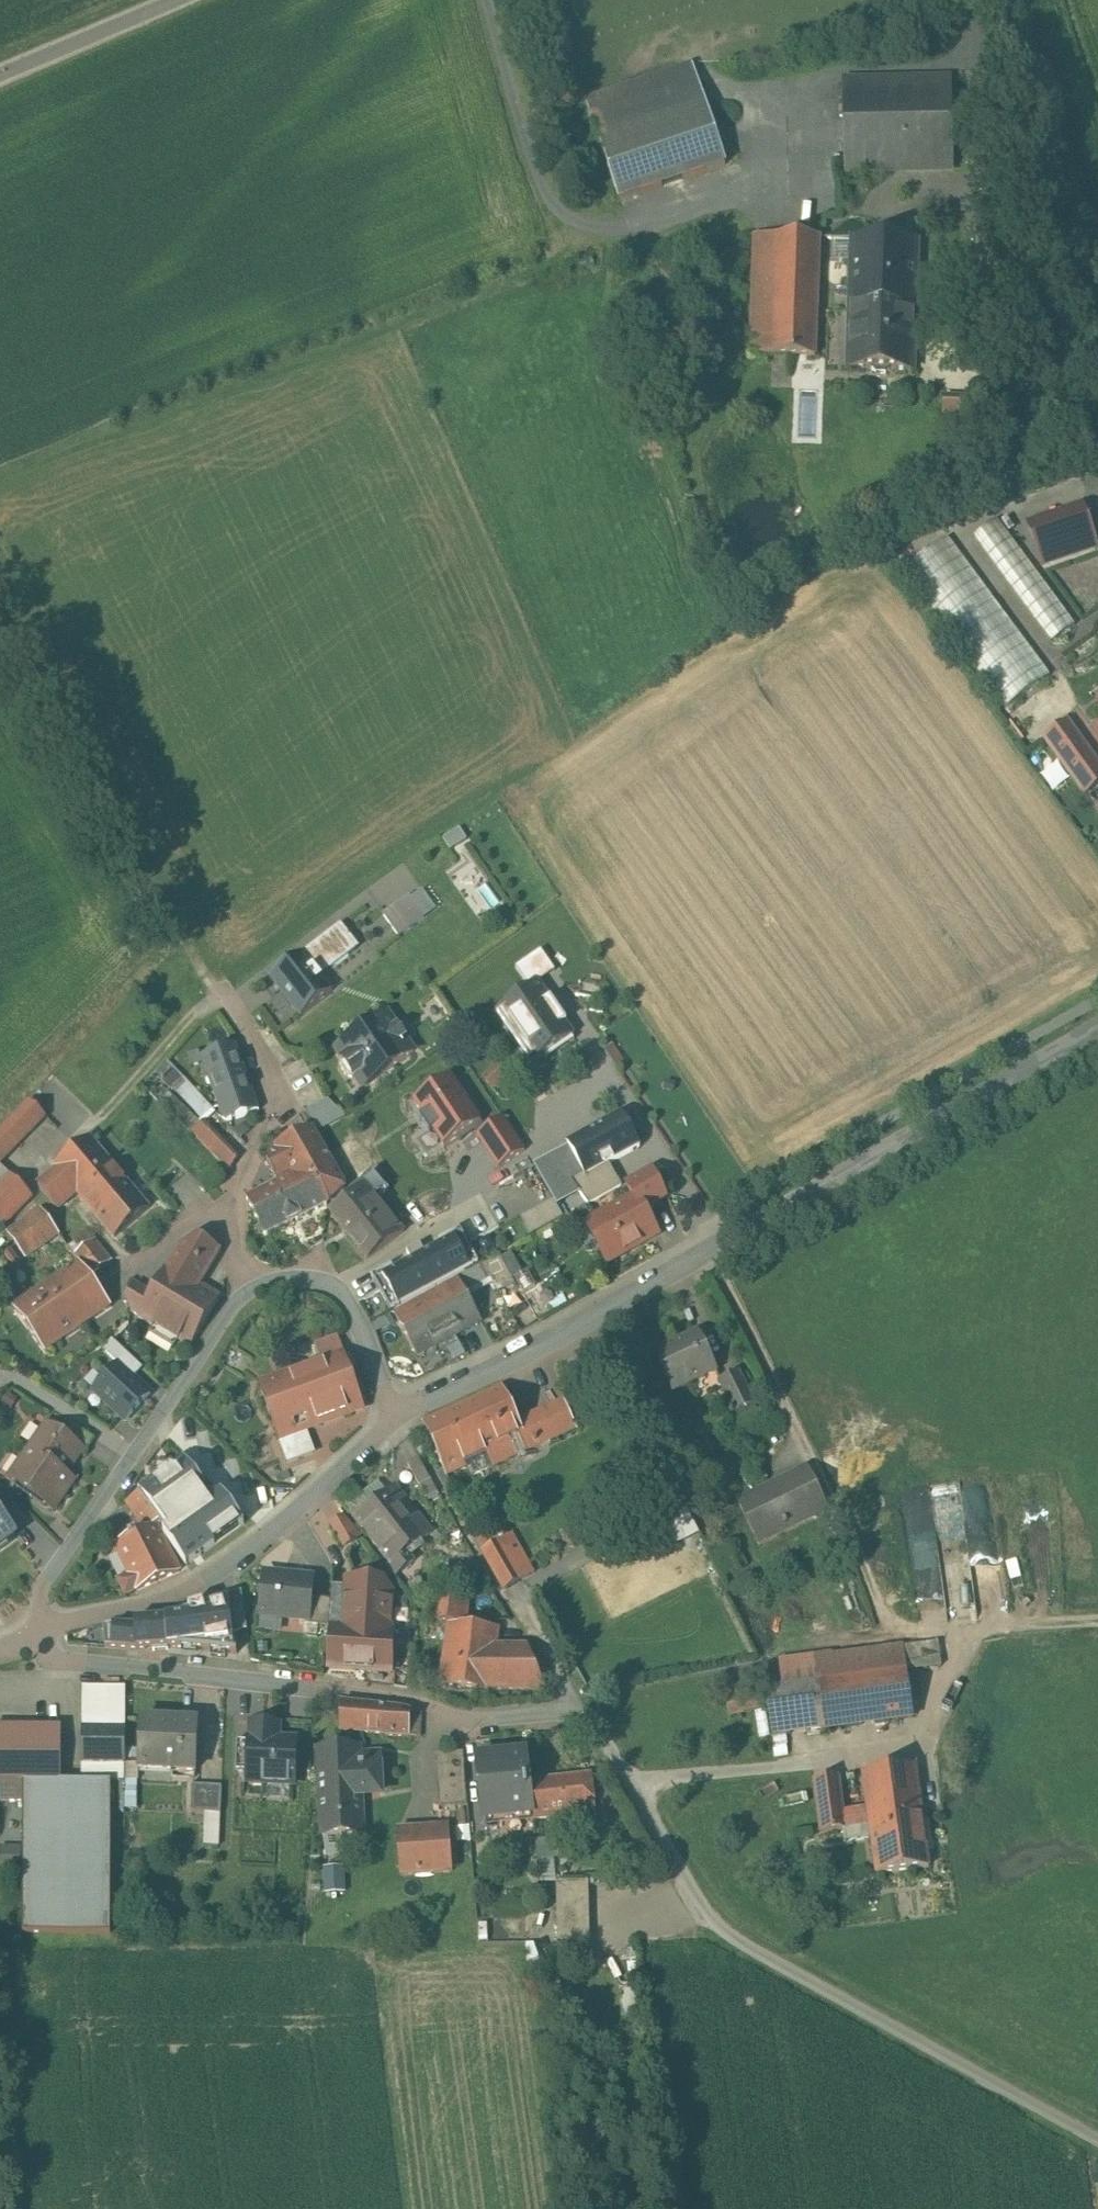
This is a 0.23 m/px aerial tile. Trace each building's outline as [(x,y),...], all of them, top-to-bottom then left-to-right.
[(884,39),(860,43),(862,53),(886,49),(884,39)] [(686,64),(583,100),(617,198),(721,162),(709,128),(702,108),(686,64)] [(945,76),(837,80),(841,175),(948,171),(945,76)] [(845,237),(746,235),(742,369),(810,371),(812,312),(844,313),(845,237)] [(914,239),(845,237),(844,313),(844,320),(821,320),(820,364),(911,366),(914,239)] [(953,413),(970,416),(973,401),(956,398),(953,413)] [(1097,553),(1097,518),(1090,520),(1087,505),(1029,518),(1040,566),(1097,553)] [(1075,624),(996,518),(972,536),(1051,642),(1075,624)] [(1050,675),(947,537),(901,571),(1004,709),(1050,675)] [(1067,723),(1045,739),(1084,793),(1097,783),(1097,765),(1067,723)] [(408,896),(383,914),(398,935),(423,916),(408,896)] [(302,954),(271,978),(301,1015),(332,991),(320,977),(356,949),(338,925),(302,953),(302,954)] [(537,982),(496,1011),(532,1063),(574,1035),(537,982)] [(209,1049),(173,1063),(189,1083),(208,1076),(224,1121),(257,1109),(233,1041),(217,1011),(197,1025),(209,1049)] [(387,1014),(336,1050),(343,1060),(341,1061),(340,1067),(346,1077),(352,1078),(354,1077),(361,1087),(413,1051),(387,1014)] [(499,1062),(483,1076),(492,1088),(509,1074),(499,1062)] [(182,1077),(173,1067),(161,1079),(170,1089),(182,1077)] [(481,1121),(451,1076),(413,1101),(424,1116),(420,1119),(430,1134),(434,1131),(444,1146),(481,1121)] [(338,1094),(313,1106),(324,1127),(348,1115),(338,1094)] [(0,1132),(0,1162),(45,1116),(30,1101),(0,1132)] [(621,1113),(567,1142),(566,1142),(583,1174),(585,1177),(586,1177),(586,1176),(609,1163),(639,1146),(640,1147),(641,1146),(622,1111),(621,1112),(621,1113)] [(525,1150),(503,1117),(476,1135),(499,1168),(525,1150)] [(238,1161),(202,1123),(192,1133),(229,1170),(238,1161)] [(312,1127),(269,1149),(266,1158),(278,1182),(246,1198),(264,1234),(326,1204),(345,1188),(345,1184),(312,1127)] [(148,1208),(89,1138),(55,1167),(56,1169),(37,1184),(58,1209),(77,1193),(114,1237),(148,1208)] [(609,1163),(586,1176),(586,1177),(585,1177),(583,1174),(571,1180),(581,1194),(588,1204),(621,1186),(609,1163)] [(8,1174),(0,1167),(0,1183),(8,1174)] [(653,1168),(626,1183),(633,1197),(634,1196),(642,1210),(667,1197),(653,1168)] [(563,1170),(555,1176),(560,1182),(568,1176),(563,1170)] [(387,1189),(372,1171),(362,1180),(377,1198),(387,1189)] [(8,1174),(0,1183),(0,1224),(1,1226),(30,1196),(8,1174)] [(377,1198),(362,1180),(349,1190),(353,1194),(330,1212),(367,1258),(403,1231),(377,1198)] [(633,1197),(591,1220),(601,1239),(600,1245),(608,1260),(655,1234),(642,1210),(634,1196),(633,1197)] [(528,1212),(536,1231),(571,1216),(563,1197),(528,1212)] [(41,1210),(8,1233),(24,1257),(58,1233),(41,1210)] [(462,1232),(374,1280),(390,1310),(478,1262),(462,1232)] [(195,1235),(181,1242),(168,1265),(200,1284),(220,1250),(195,1235)] [(110,1260),(93,1239),(73,1255),(78,1262),(89,1276),(110,1260)] [(514,1282),(499,1255),(482,1264),(492,1282),(497,1291),(514,1282)] [(78,1262),(13,1307),(45,1352),(110,1306),(89,1276),(78,1262)] [(200,1284),(168,1265),(138,1315),(137,1316),(189,1347),(220,1295),(200,1284)] [(483,1265),(457,1279),(465,1295),(492,1282),(483,1265)] [(457,1279),(395,1312),(417,1353),(479,1320),(465,1295),(457,1279)] [(151,1293),(135,1283),(126,1298),(131,1311),(138,1315),(151,1293)] [(697,1332),(654,1354),(672,1391),(715,1370),(697,1332)] [(106,1351),(115,1360),(124,1350),(114,1342),(106,1351)] [(124,1350),(115,1360),(119,1363),(134,1377),(143,1368),(124,1350)] [(343,1353),(259,1384),(287,1462),(313,1452),(304,1428),(363,1407),(343,1353)] [(119,1363),(93,1391),(125,1420),(151,1393),(134,1377),(119,1363)] [(753,1403),(737,1371),(719,1380),(735,1412),(753,1403)] [(502,1387),(423,1423),(444,1470),(450,1467),(452,1471),(484,1456),(488,1463),(490,1462),(491,1465),(520,1453),(519,1451),(539,1442),(539,1441),(575,1425),(564,1400),(528,1416),(527,1416),(519,1419),(511,1402),(509,1403),(502,1387)] [(93,1438),(72,1425),(63,1438),(79,1449),(83,1452),(93,1438)] [(46,1427),(11,1477),(52,1506),(68,1479),(60,1474),(79,1449),(63,1438),(46,1427)] [(186,1453),(142,1485),(142,1486),(138,1493),(160,1523),(161,1524),(224,1480),(221,1476),(206,1462),(197,1468),(192,1460),(186,1453)] [(206,1462),(199,1455),(192,1460),(197,1468),(206,1462)] [(437,1491),(418,1456),(407,1462),(426,1497),(437,1491)] [(805,1469),(742,1500),(761,1540),(825,1509),(805,1469)] [(227,1483),(195,1506),(162,1529),(188,1564),(220,1540),(251,1518),(227,1483)] [(354,1485),(338,1497),(345,1507),(362,1495),(354,1485)] [(396,1486),(386,1493),(382,1488),(374,1494),(378,1499),(370,1505),(362,1495),(345,1507),(354,1518),(389,1563),(386,1565),(394,1575),(414,1559),(406,1550),(431,1531),(396,1486)] [(138,1493),(126,1502),(145,1529),(156,1524),(156,1525),(160,1523),(138,1493)] [(14,1534),(0,1514),(0,1544),(14,1534)] [(360,1535),(344,1515),(331,1523),(343,1545),(360,1535)] [(145,1529),(114,1543),(129,1574),(118,1579),(125,1593),(136,1588),(137,1589),(179,1570),(156,1525),(156,1524),(145,1529)] [(512,1532),(482,1550),(503,1587),(533,1570),(512,1532)] [(312,1577),(265,1572),(260,1614),(306,1619),(306,1618),(310,1596),(312,1577)] [(346,1585),(344,1624),(389,1626),(391,1594),(380,1580),(347,1578),(346,1585)] [(346,1585),(332,1584),(331,1598),(328,1624),(331,1624),(344,1624),(346,1585)] [(331,1598),(310,1596),(306,1618),(306,1619),(306,1623),(328,1626),(328,1624),(331,1598)] [(527,1645),(495,1645),(498,1627),(466,1623),(468,1601),(431,1598),(429,1621),(447,1623),(439,1683),(489,1689),(489,1688),(544,1688),(527,1645)] [(189,1609),(166,1617),(168,1646),(211,1650),(223,1646),(225,1652),(237,1653),(232,1616),(240,1613),(240,1612),(209,1621),(203,1602),(189,1606),(189,1609)] [(166,1617),(135,1619),(104,1625),(105,1645),(105,1646),(137,1648),(153,1647),(153,1649),(168,1648),(168,1646),(166,1617)] [(392,1626),(389,1626),(344,1624),(331,1624),(329,1667),(390,1671),(392,1626)] [(886,1671),(818,1681),(824,1728),(912,1716),(906,1670),(940,1665),(937,1641),(883,1649),(886,1671)] [(817,1679),(765,1686),(767,1704),(771,1735),(824,1728),(818,1681),(817,1679)] [(124,1686),(82,1686),(82,1764),(125,1763),(124,1686)] [(765,1688),(739,1693),(743,1709),(767,1704),(765,1688)] [(402,1708),(341,1701),(339,1730),(383,1732),(383,1734),(409,1736),(409,1735),(410,1710),(402,1708)] [(420,1716),(410,1710),(409,1735),(419,1736),(420,1716)] [(197,1722),(140,1720),(138,1768),(195,1771),(197,1722)] [(278,1725),(250,1724),(250,1741),(248,1771),(248,1782),(293,1783),(295,1739),(277,1738),(278,1725)] [(0,1727),(0,1801),(23,1801),(59,1801),(59,1781),(59,1727),(0,1727)] [(250,1741),(236,1740),(235,1771),(248,1771),(250,1741)] [(359,1748),(316,1749),(320,1834),(363,1832),(361,1790),(381,1789),(379,1753),(360,1754),(359,1748)] [(463,1751),(434,1754),(438,1806),(467,1804),(463,1751)] [(525,1752),(477,1757),(484,1818),(532,1813),(528,1781),(525,1752)] [(914,1765),(862,1772),(867,1806),(843,1810),(838,1775),(813,1779),(820,1831),(869,1824),(921,1816),(914,1765)] [(591,1774),(528,1781),(532,1813),(533,1819),(595,1812),(591,1774)] [(59,1801),(23,1801),(23,1933),(110,1933),(110,1781),(59,1781),(59,1801)] [(221,1786),(191,1784),(190,1812),(220,1813),(221,1786)] [(921,1816),(869,1824),(876,1873),(928,1866),(921,1816)] [(449,1826),(396,1830),(399,1873),(452,1870),(449,1826)] [(562,1878),(560,1835),(542,1836),(544,1878),(562,1878)] [(331,1888),(352,1887),(351,1862),(330,1863),(331,1888)] [(588,1880),(556,1880),(557,1942),(589,1941),(588,1880)]
